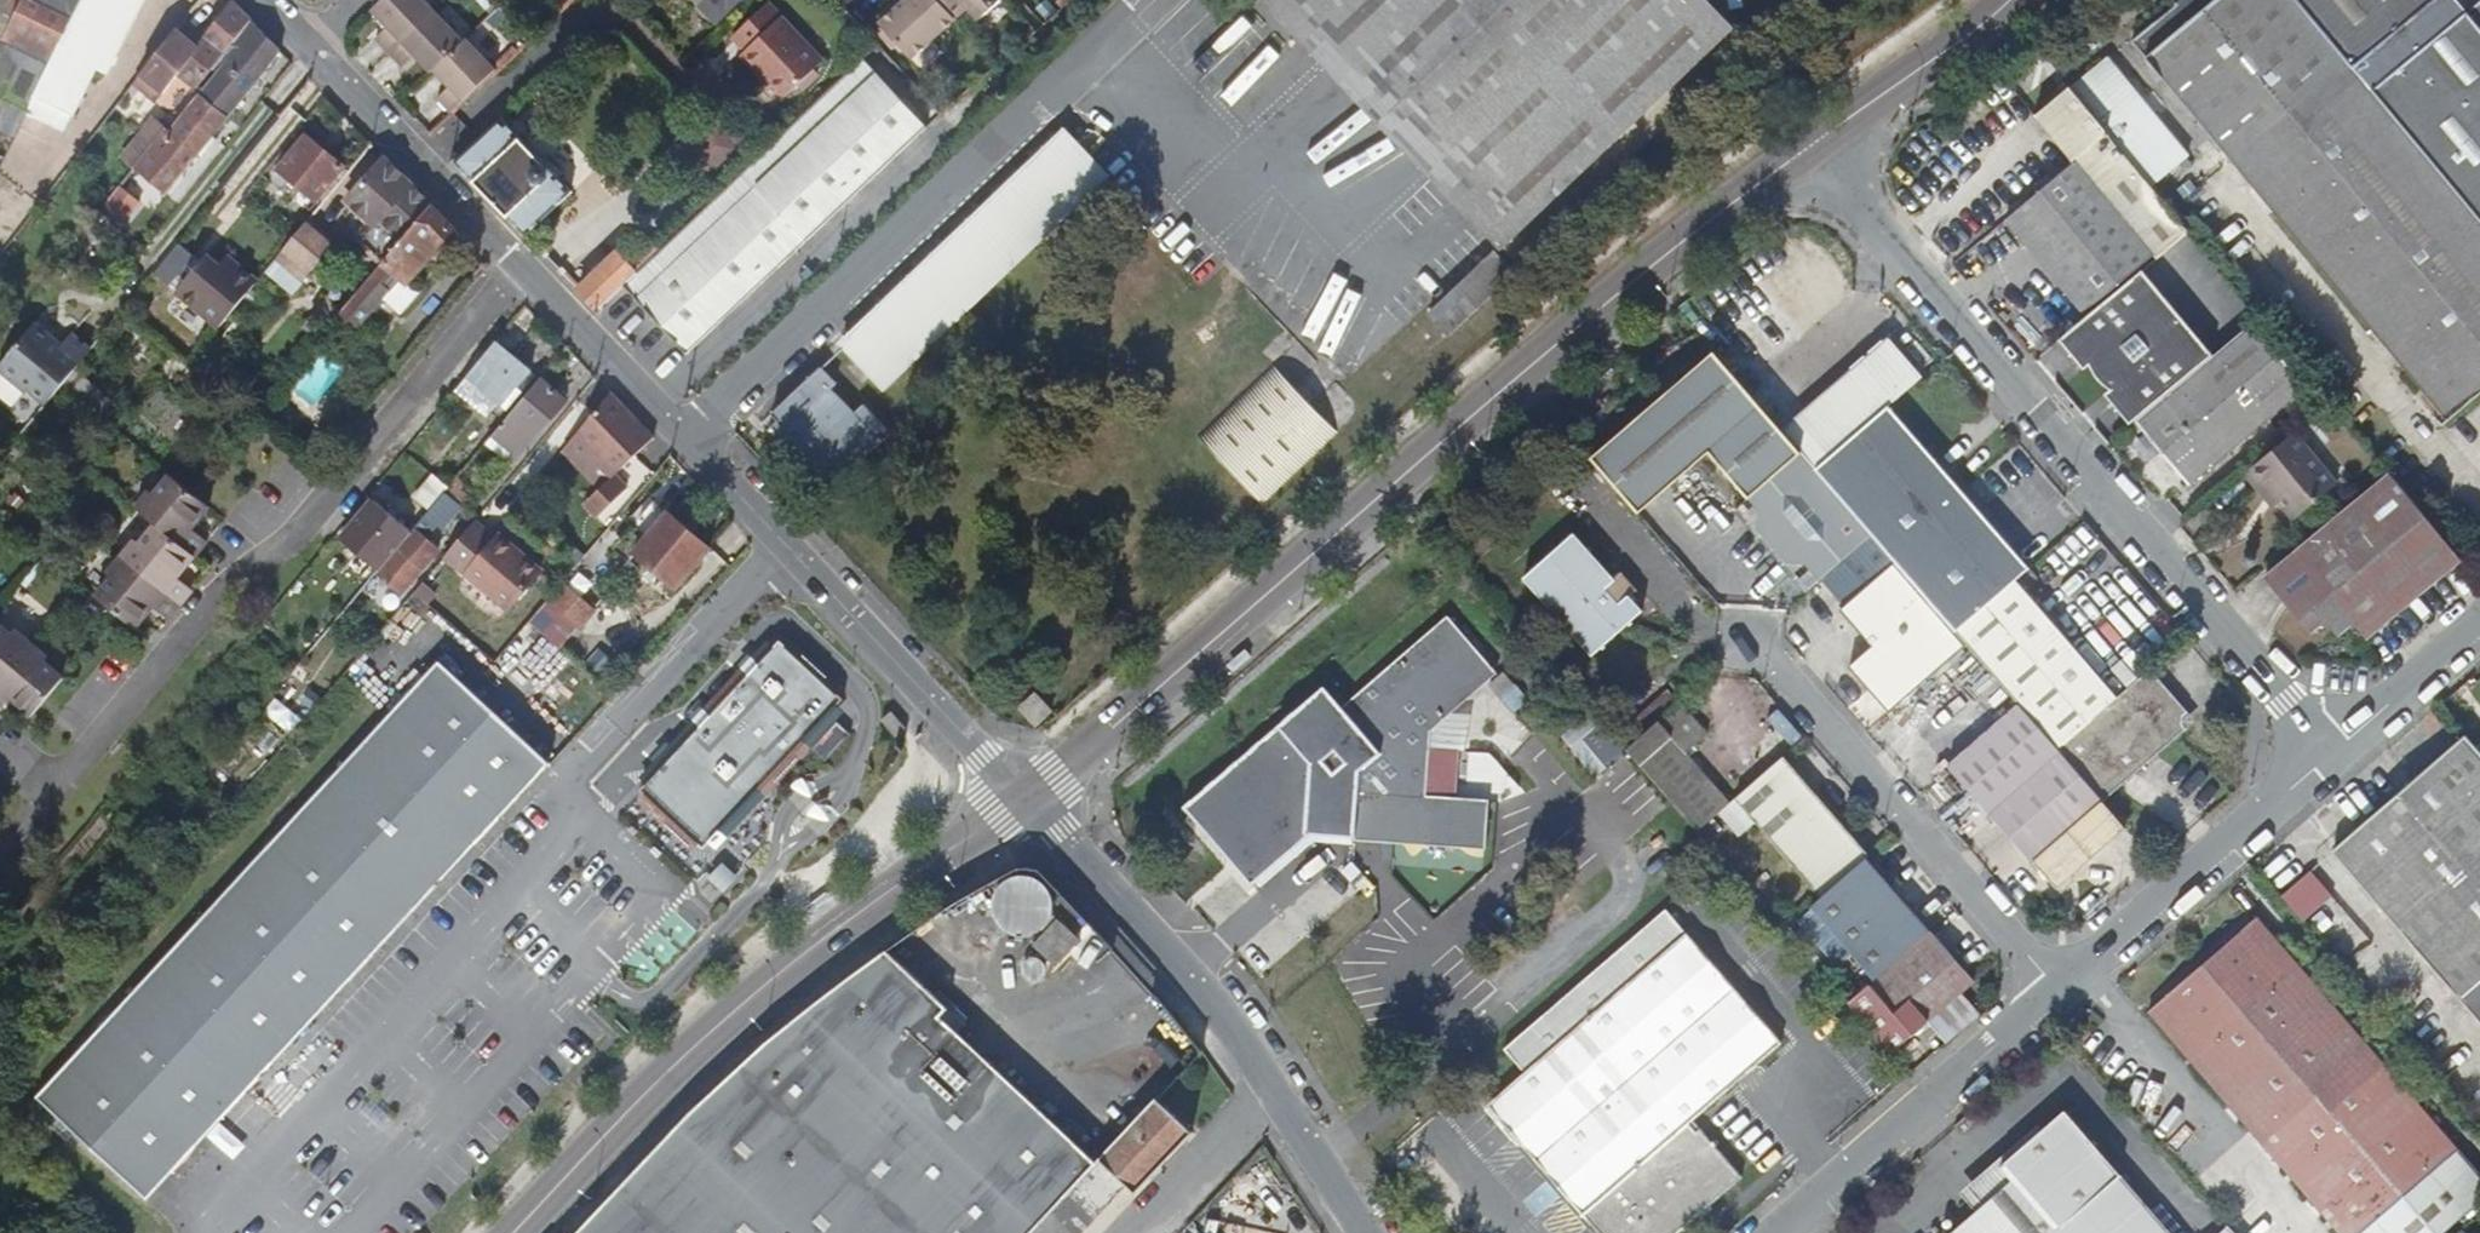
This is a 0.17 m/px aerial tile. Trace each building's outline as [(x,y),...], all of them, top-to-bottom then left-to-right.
[(5,9),(11,12),(0,33),(0,132),(7,136),(22,109),(53,124),(62,110),(73,116),(97,71),(107,75),(144,0),(9,0),(5,9)] [(11,12),(5,9),(9,0),(0,0),(0,33),(11,12)] [(158,102),(181,73),(197,86),(213,65),(251,19),(235,2),(233,0),(197,46),(176,30),(134,83),(158,102)] [(436,10),(427,0),(383,0),(373,9),(388,26),(376,36),(391,52),(436,10)] [(726,12),(738,0),(714,0),(726,12)] [(939,0),(906,0),(881,24),(913,60),(957,19),(939,0)] [(957,19),(969,9),(979,20),(1000,0),(939,0),(957,19)] [(1735,26),(1710,0),(1267,0),(1503,247),(1735,26)] [(2298,0),(2177,0),(2176,4),(2178,6),(2135,43),(2448,418),(2479,391),(2479,219),(2355,69),(2298,0)] [(2355,69),(2438,0),(2298,0),(2355,69)] [(2468,12),(2458,0),(2438,0),(2355,69),(2479,219),(2479,2),(2468,12)] [(825,59),(770,1),(734,35),(747,49),(743,53),(759,69),(762,66),(771,76),(788,94),(825,59)] [(435,67),(464,40),(436,10),(391,52),(403,66),(415,55),(430,72),(435,67)] [(165,192),(280,51),(251,19),(213,65),(220,71),(204,91),(170,131),(167,128),(135,168),(165,192)] [(1520,264),(1751,44),(1735,26),(1503,247),(1520,264)] [(453,113),(497,71),(466,38),(464,40),(435,67),(451,84),(438,97),(453,113)] [(511,44),(495,60),(502,67),(518,51),(511,44)] [(882,52),(872,61),(903,95),(913,85),(882,52)] [(690,352),(932,125),(903,95),(872,61),(867,56),(754,162),(643,267),(626,283),(690,352)] [(771,76),(762,66),(759,69),(768,79),(771,76)] [(946,87),(937,96),(945,106),(955,97),(946,87)] [(2105,128),(2073,89),(2037,117),(2076,164),(2008,219),(2085,313),(2156,255),(2158,257),(2190,230),(2186,225),(2105,128)] [(2221,196),(2140,98),(2105,128),(2186,225),(2221,196)] [(573,189),(502,115),(457,159),(527,232),(573,189)] [(135,168),(167,128),(167,127),(153,116),(119,158),(133,169),(135,168)] [(715,124),(694,145),(720,170),(741,150),(715,124)] [(886,385),(1108,173),(1067,130),(844,342),(886,385)] [(316,198),(344,165),(307,134),(279,168),(290,177),(283,185),(294,193),(300,186),(316,198)] [(385,261),(430,205),(408,182),(386,159),(350,202),(375,223),(361,241),(385,261)] [(142,201),(121,185),(102,209),(123,225),(142,201)] [(407,284),(453,228),(430,205),(385,261),(340,315),(337,319),(354,333),(383,298),(399,277),(407,284)] [(310,273),(334,244),(306,221),(290,241),(283,250),(310,273)] [(169,284),(194,254),(179,242),(154,272),(169,284)] [(293,294),(310,273),(283,250),(266,272),(293,294)] [(626,283),(643,267),(636,260),(631,264),(618,251),(580,288),(599,308),(626,283)] [(1453,332),(1517,272),(1498,252),(1434,312),(1453,332)] [(219,327),(257,281),(226,256),(219,265),(206,255),(176,292),(219,327)] [(2092,362),(2167,299),(2143,270),(2062,340),(2085,368),(2092,362)] [(418,292),(407,284),(399,277),(383,298),(402,313),(418,292)] [(2114,389),(2190,326),(2167,299),(2092,362),(2114,389)] [(337,319),(340,315),(326,303),(306,327),(320,339),(337,319)] [(48,400),(61,384),(74,369),(93,345),(75,331),(66,342),(37,319),(0,364),(0,365),(48,400)] [(235,320),(221,337),(227,342),(241,325),(235,320)] [(2192,485),(2309,384),(2256,322),(2138,424),(2192,485)] [(2132,424),(2214,354),(2190,326),(2114,389),(2108,395),(2132,424)] [(978,355),(991,343),(978,329),(965,341),(978,355)] [(1890,405),(1924,375),(1891,338),(1783,430),(1817,469),(1890,405)] [(532,370),(498,341),(468,376),(498,402),(503,405),(532,370)] [(312,408),(347,366),(322,345),(288,388),(312,408)] [(1783,430),(1715,352),(1593,459),(1641,515),(1711,453),(1760,509),(1759,529),(1787,561),(1810,565),(1822,579),(1874,535),(1817,469),(1783,430)] [(1346,432),(1278,359),(1203,431),(1271,503),(1346,432)] [(2114,389),(2092,362),(2094,369),(2097,375),(2100,380),(2105,384),(2114,389)] [(823,500),(893,433),(864,402),(855,410),(832,386),(838,380),(822,363),(763,419),(777,434),(768,443),(823,500)] [(103,393),(74,369),(61,384),(90,409),(103,393)] [(507,409),(536,373),(532,370),(503,405),(507,409)] [(498,402),(468,376),(458,389),(487,414),(498,402)] [(521,455),(567,400),(541,378),(485,444),(507,462),(516,451),(521,455)] [(645,428),(611,392),(575,434),(615,473),(652,435),(645,428)] [(2031,568),(1890,405),(1817,469),(1874,535),(1897,561),(1958,631),(2017,580),(2031,568)] [(2338,482),(2295,431),(2255,466),(2284,501),(2298,517),(2338,482)] [(615,473),(575,434),(561,450),(594,485),(604,485),(615,473)] [(2284,501),(2255,466),(2247,472),(2277,508),(2284,501)] [(188,525),(205,504),(192,493),(168,473),(152,491),(148,488),(135,504),(155,521),(192,552),(204,538),(188,525)] [(594,524),(627,485),(615,473),(604,485),(580,512),(594,524)] [(430,510),(450,486),(435,474),(415,498),(430,510)] [(2368,638),(2464,559),(2393,474),(2266,579),(2311,633),(2328,619),(2340,634),(2355,622),(2368,638)] [(483,499),(457,478),(450,486),(476,507),(483,499)] [(380,569),(413,531),(374,498),(341,537),(380,569)] [(675,585),(710,546),(656,499),(615,547),(621,552),(628,558),(630,560),(637,552),(675,585)] [(627,517),(619,511),(536,610),(547,619),(600,557),(596,553),(627,517)] [(541,569),(499,532),(496,535),(477,518),(450,550),(469,568),(467,570),(508,606),(541,569)] [(175,573),(192,552),(155,521),(138,541),(133,537),(121,552),(180,601),(191,587),(175,573)] [(413,582),(439,551),(416,532),(390,564),(413,582)] [(1644,612),(1631,598),(1638,592),(1622,574),(1615,580),(1576,535),(1526,579),(1593,656),(1644,612)] [(580,551),(568,540),(558,553),(571,563),(580,551)] [(180,601),(121,552),(108,568),(113,572),(97,592),(134,623),(151,602),(168,615),(180,601)] [(628,558),(621,552),(587,593),(626,626),(636,614),(604,586),(628,558)] [(1958,631),(1897,561),(1842,608),(1875,646),(1851,666),(1890,712),(1968,644),(1958,631)] [(2117,697),(2017,580),(1958,631),(1968,644),(2021,704),(2058,748),(2117,697)] [(435,596),(421,584),(415,592),(428,603),(435,596)] [(33,637),(15,622),(13,625),(0,615),(0,676),(33,637)] [(1431,753),(1431,751),(1415,732),(1491,667),(1448,617),(1351,702),(1356,709),(1349,715),(1328,733),(1314,731),(1314,752),(1305,761),(1303,758),(1281,778),(1296,795),(1309,796),(1308,822),(1360,825),(1359,840),(1487,847),(1490,801),(1429,798),(1430,785),(1431,753)] [(45,654),(49,650),(33,637),(0,676),(0,707),(12,693),(32,710),(65,670),(45,654)] [(543,638),(530,650),(555,677),(568,664),(543,638)] [(709,705),(659,759),(663,763),(639,788),(702,847),(843,696),(809,665),(805,670),(797,662),(801,658),(780,638),(758,661),(754,657),(745,666),(749,671),(713,709),(709,705)] [(548,758),(437,658),(385,713),(28,1094),(144,1198),(249,1084),(548,758)] [(809,665),(801,658),(797,662),(805,670),(809,665)] [(1433,730),(1497,674),(1491,667),(1415,732),(1431,751),(1433,730)] [(2105,801),(2197,721),(2151,668),(2117,697),(2058,748),(2063,753),(2103,799),(2105,801)] [(1500,695),(1514,683),(1505,674),(1492,685),(1500,695)] [(1645,733),(1681,703),(1670,690),(1635,721),(1645,733)] [(1053,711),(1036,693),(1020,708),(1038,726),(1053,711)] [(1349,715),(1356,709),(1351,702),(1343,709),(1349,715)] [(1732,802),(1688,752),(1709,734),(1681,703),(1645,733),(1628,748),(1699,830),(1732,802)] [(1992,814),(2063,753),(2058,748),(2021,704),(1950,766),(1992,814)] [(891,712),(882,719),(896,737),(905,730),(891,712)] [(1778,713),(1767,723),(1786,746),(1797,736),(1778,713)] [(849,731),(836,719),(812,746),(824,758),(849,731)] [(1628,748),(1645,733),(1635,721),(1617,736),(1628,748)] [(2467,735),(2335,850),(2479,1018),(2479,750),(2467,735)] [(1466,786),(1467,754),(1431,753),(1430,785),(1466,786)] [(2032,861),(2103,799),(2063,753),(1992,814),(2032,861)] [(1871,856),(1785,756),(1737,798),(1823,897),(1866,860),(1871,856)] [(2059,887),(2128,828),(2105,801),(2036,860),(2059,887)] [(737,869),(761,844),(733,817),(709,842),(737,869)] [(1930,933),(1866,860),(1823,897),(1812,906),(1876,980),(1930,933)] [(724,894),(738,880),(722,865),(708,880),(724,894)] [(2306,924),(2334,897),(2310,871),(2281,899),(2306,924)] [(1088,948),(1062,924),(1061,921),(1062,913),(1062,909),(1060,902),(1057,895),(1054,889),(1050,885),(1046,882),(1040,879),(1034,877),(1027,875),(1022,875),(1012,877),(1006,879),(1002,883),(997,886),(993,892),(989,899),(987,906),(987,915),(988,922),(991,930),(995,937),(997,939),(1001,943),(1007,946),(1012,949),(1020,951),(1025,950),(1032,950),(1039,947),(1046,944),(1051,940),(1054,943),(1044,954),(1052,963),(1048,967),(1046,967),(1041,966),(1038,967),(1035,969),(1033,972),(1031,976),(1031,979),(1033,982),(1035,986),(1038,988),(1041,988),(1045,988),(1048,987),(1051,985),(1053,980),(1054,977),(1053,972),(1057,967),(1064,974),(1088,948)] [(1784,1043),(1666,909),(1506,1048),(1527,1072),(1489,1106),(1601,1232),(1680,1232),(1744,1176),(1695,1121),(1784,1043)] [(2479,1204),(2479,1171),(2260,917),(2243,931),(2247,935),(2195,979),(2192,976),(2150,1011),(2340,1232),(2446,1232),(2479,1204)] [(1893,1053),(1976,981),(1932,931),(1930,933),(1876,980),(1849,1002),(1893,1053)] [(2195,979),(2247,935),(2243,931),(2192,976),(2195,979)] [(906,939),(850,980),(815,1007),(765,1048),(719,1087),(677,1124),(576,1232),(1034,1232),(1100,1163),(969,1023),(977,1015),(906,939)] [(1131,1184),(1139,1192),(1197,1131),(1162,1098),(1100,1163),(1034,1232),(1085,1232),(1118,1198),(1131,1184)] [(1952,1232),(2174,1232),(2070,1113),(2068,1112),(2065,1112),(2062,1114),(2059,1117),(2044,1129),(2009,1159),(2007,1162),(2007,1166),(2008,1170),(2016,1178),(1979,1210),(1952,1232)] [(1979,1210),(2016,1178),(2008,1170),(2007,1166),(2007,1162),(2009,1159),(2044,1129),(2041,1124),(1964,1192),(1979,1210)] [(2230,1224),(2220,1232),(2238,1232),(2230,1224)]
